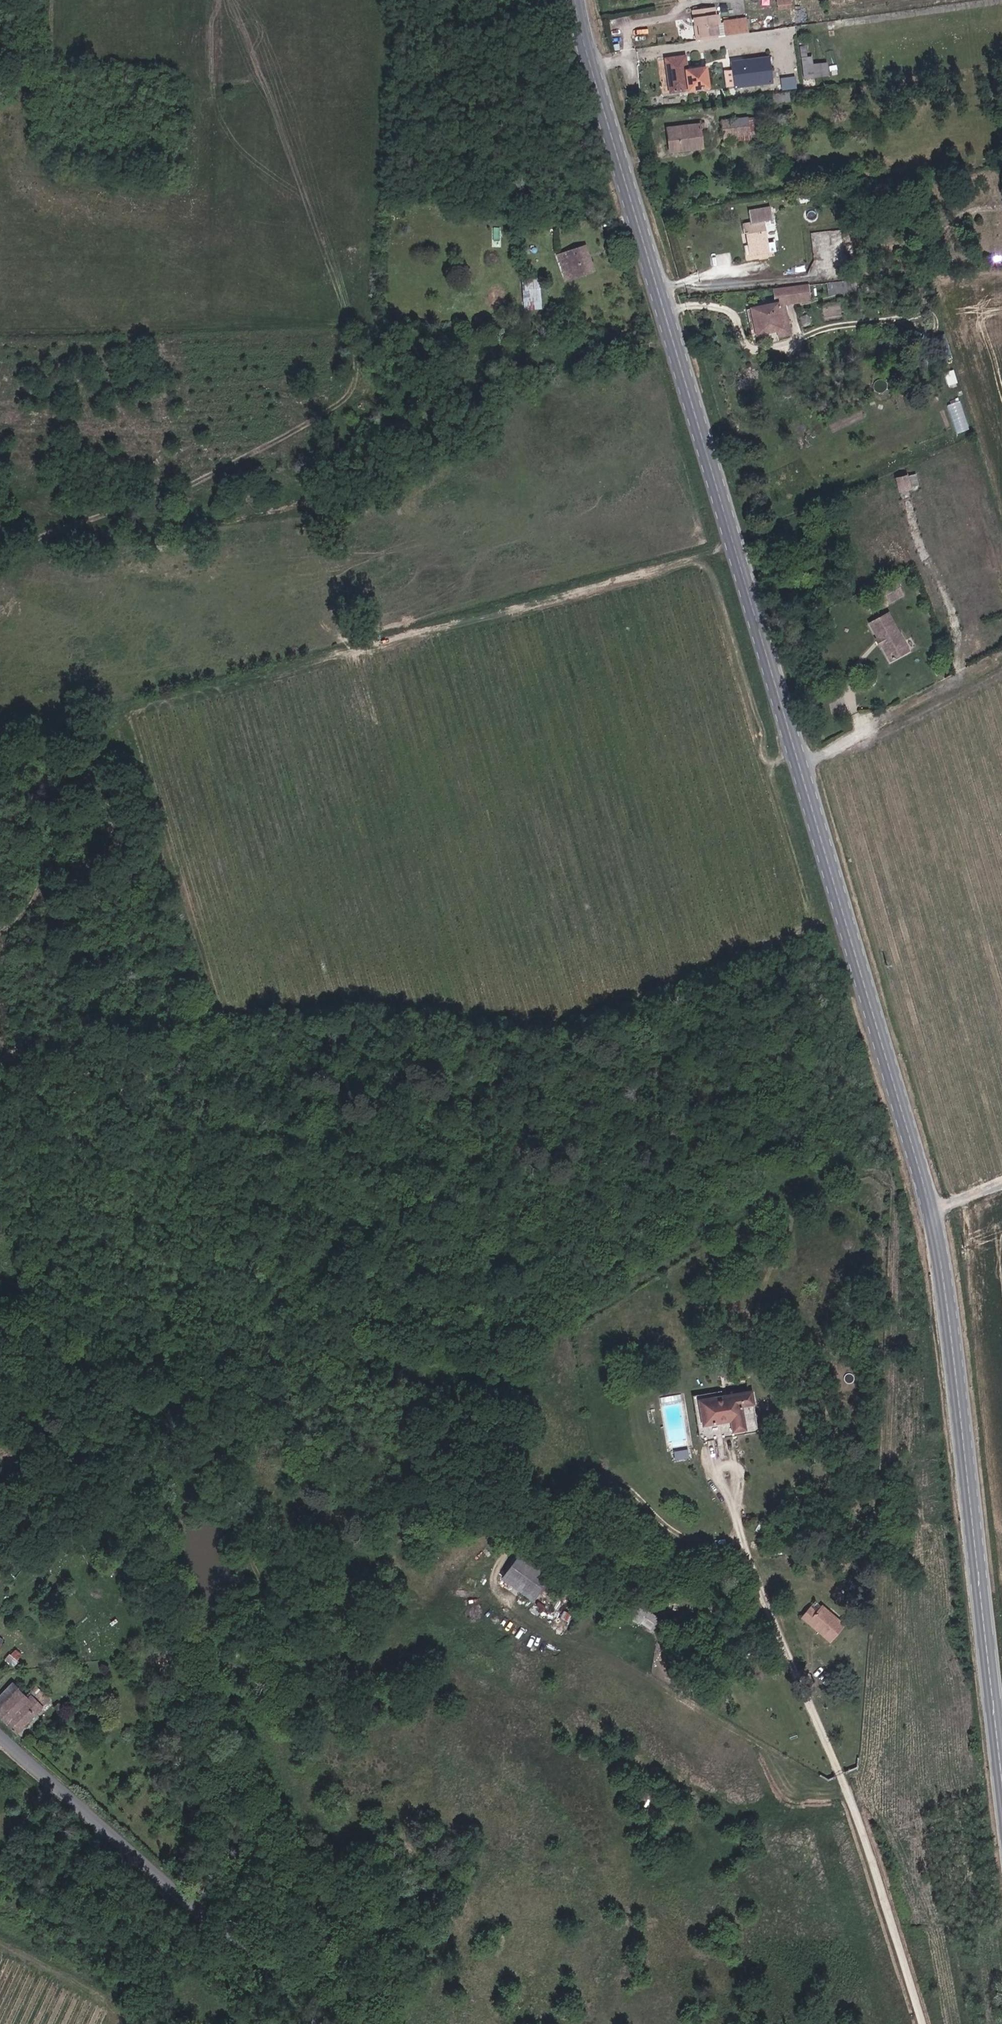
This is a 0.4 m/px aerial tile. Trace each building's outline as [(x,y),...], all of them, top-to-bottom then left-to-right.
[(778,8),(793,7),(792,0),(777,0),(778,8)] [(717,9),(695,12),(696,26),(701,25),(703,36),(720,34),(717,15),(717,9)] [(723,23),(722,14),(717,15),(720,34),(720,38),(728,37),(726,23),(723,23)] [(728,37),(751,33),(749,19),(726,23),(728,37)] [(838,73),(836,60),(814,63),(813,55),(809,56),(807,44),(799,45),(805,79),(838,73)] [(775,57),(738,62),(742,89),(777,84),(775,57)] [(681,59),(683,74),(690,73),(688,58),(681,59)] [(683,74),(681,59),(667,61),(671,95),(714,89),(711,70),(690,73),(683,74)] [(796,75),(781,76),(782,89),(797,88),(796,75)] [(747,133),(723,136),(724,142),(757,137),(755,118),(746,119),(747,133)] [(747,133),(746,119),(721,123),(723,136),(747,133)] [(702,125),(665,129),(668,151),(701,148),(699,130),(702,130),(702,125)] [(766,247),(762,222),(772,221),(770,208),(753,210),(755,223),(742,224),(744,234),(750,233),(753,257),(773,254),(772,246),(766,247)] [(841,232),(845,259),(857,257),(853,230),(841,232)] [(841,232),(830,234),(832,261),(845,259),(841,232)] [(812,264),(832,261),(830,234),(809,237),(812,264)] [(581,265),(582,237),(563,236),(563,265),(581,265)] [(523,309),(541,309),(541,277),(523,277),(523,309)] [(851,279),(827,282),(829,295),(853,291),(851,279)] [(777,301),(810,298),(810,285),(776,289),(777,301)] [(785,330),(778,303),(752,310),(758,336),(785,330)] [(745,311),(752,338),(758,336),(752,310),(745,311)] [(909,485),(905,473),(896,475),(899,487),(909,485)] [(895,603),(889,589),(882,592),(888,606),(895,603)] [(882,592),(875,596),(881,609),(888,606),(882,592)] [(895,664),(874,627),(854,639),(863,654),(864,653),(868,660),(867,660),(876,676),(895,664)] [(701,1439),(760,1430),(753,1387),(694,1396),(701,1439)] [(519,1555),(503,1579),(536,1601),(552,1577),(519,1555)] [(817,1598),(801,1616),(831,1642),(847,1624),(817,1598)] [(8,1653),(0,1646),(0,1663),(8,1653)] [(7,1717),(31,1690),(25,1685),(1,1712),(7,1717)] [(31,1690),(7,1717),(30,1738),(67,1698),(52,1685),(40,1698),(31,1690)] [(75,1711),(80,1704),(75,1699),(69,1706),(75,1711)]
